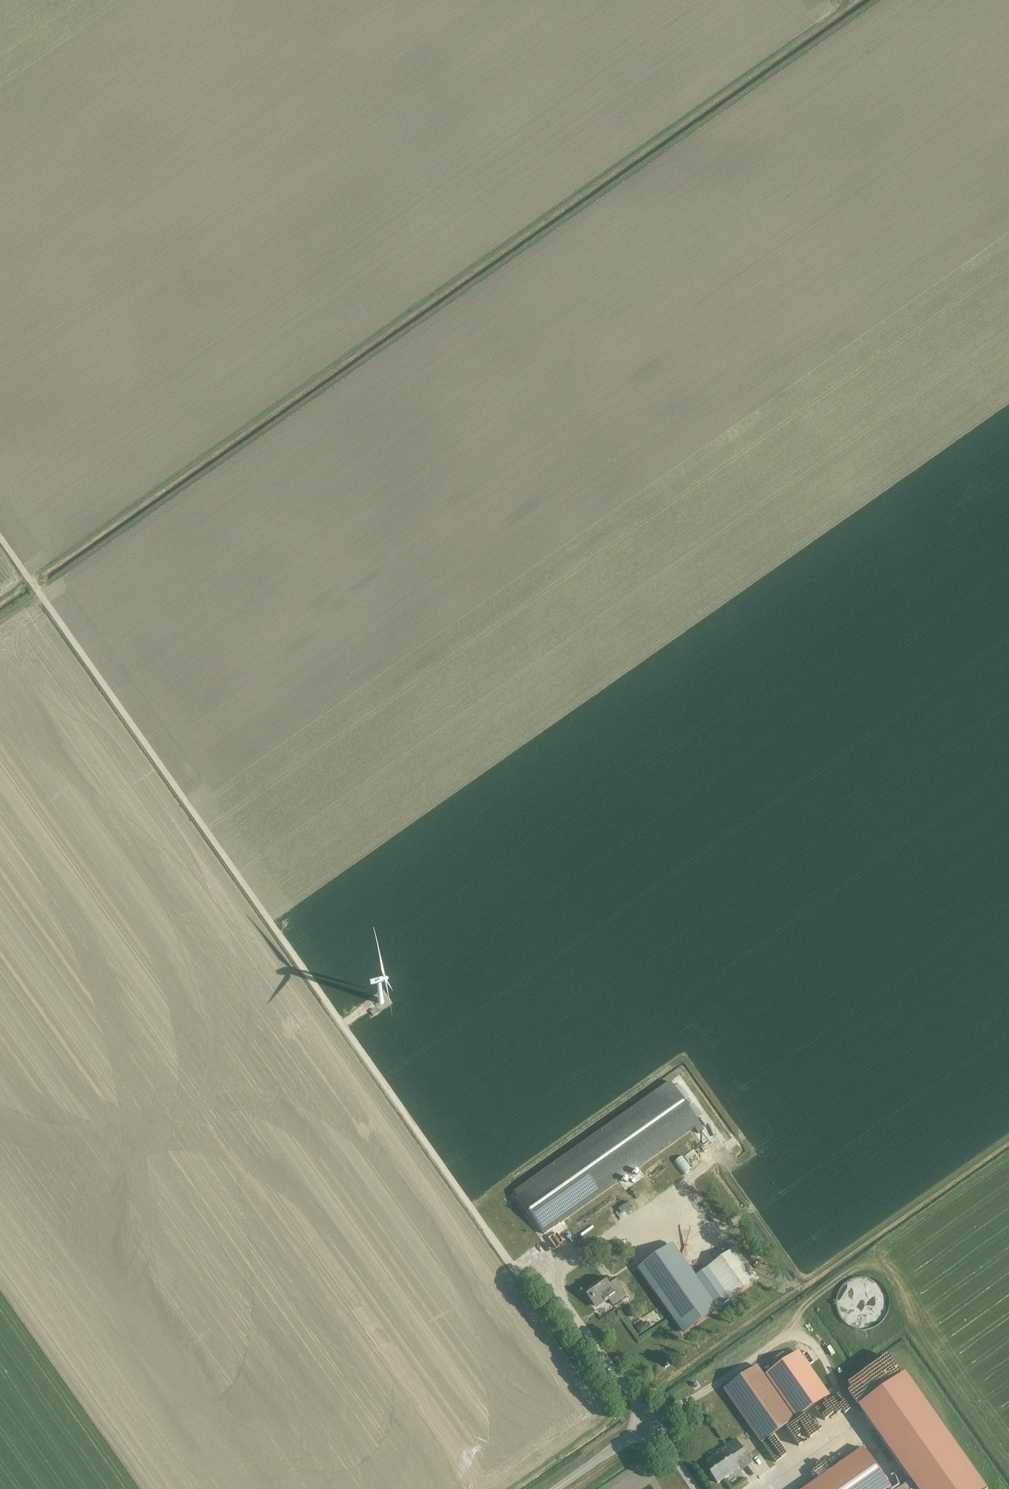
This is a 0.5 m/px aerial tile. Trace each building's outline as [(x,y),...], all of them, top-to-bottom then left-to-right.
[(514,1192),(543,1234),(700,1124),(670,1082),(514,1192)] [(682,1155),(674,1162),(684,1175),(692,1169),(682,1155)] [(639,1269),(684,1332),(717,1309),(672,1246),(639,1269)] [(707,1268),(730,1300),(757,1281),(735,1249),(707,1268)] [(613,1304),(626,1295),(618,1284),(611,1289),(604,1277),(584,1291),(591,1301),(593,1300),(598,1307),(609,1299),(613,1304)] [(829,1395),(799,1352),(766,1376),(796,1418),(829,1395)] [(794,1419),(757,1367),(724,1390),(761,1442),(794,1419)] [(859,1407),(911,1481),(916,1488),(985,1488),(905,1375),(859,1407)] [(713,1471),(710,1473),(718,1483),(733,1473),(731,1470),(737,1466),(733,1460),(744,1452),(735,1439),(705,1460),(713,1471)] [(891,1488),(863,1448),(805,1488),(890,1488),(891,1488)] [(745,1462),(735,1471),(742,1479),(752,1470),(745,1462)]
